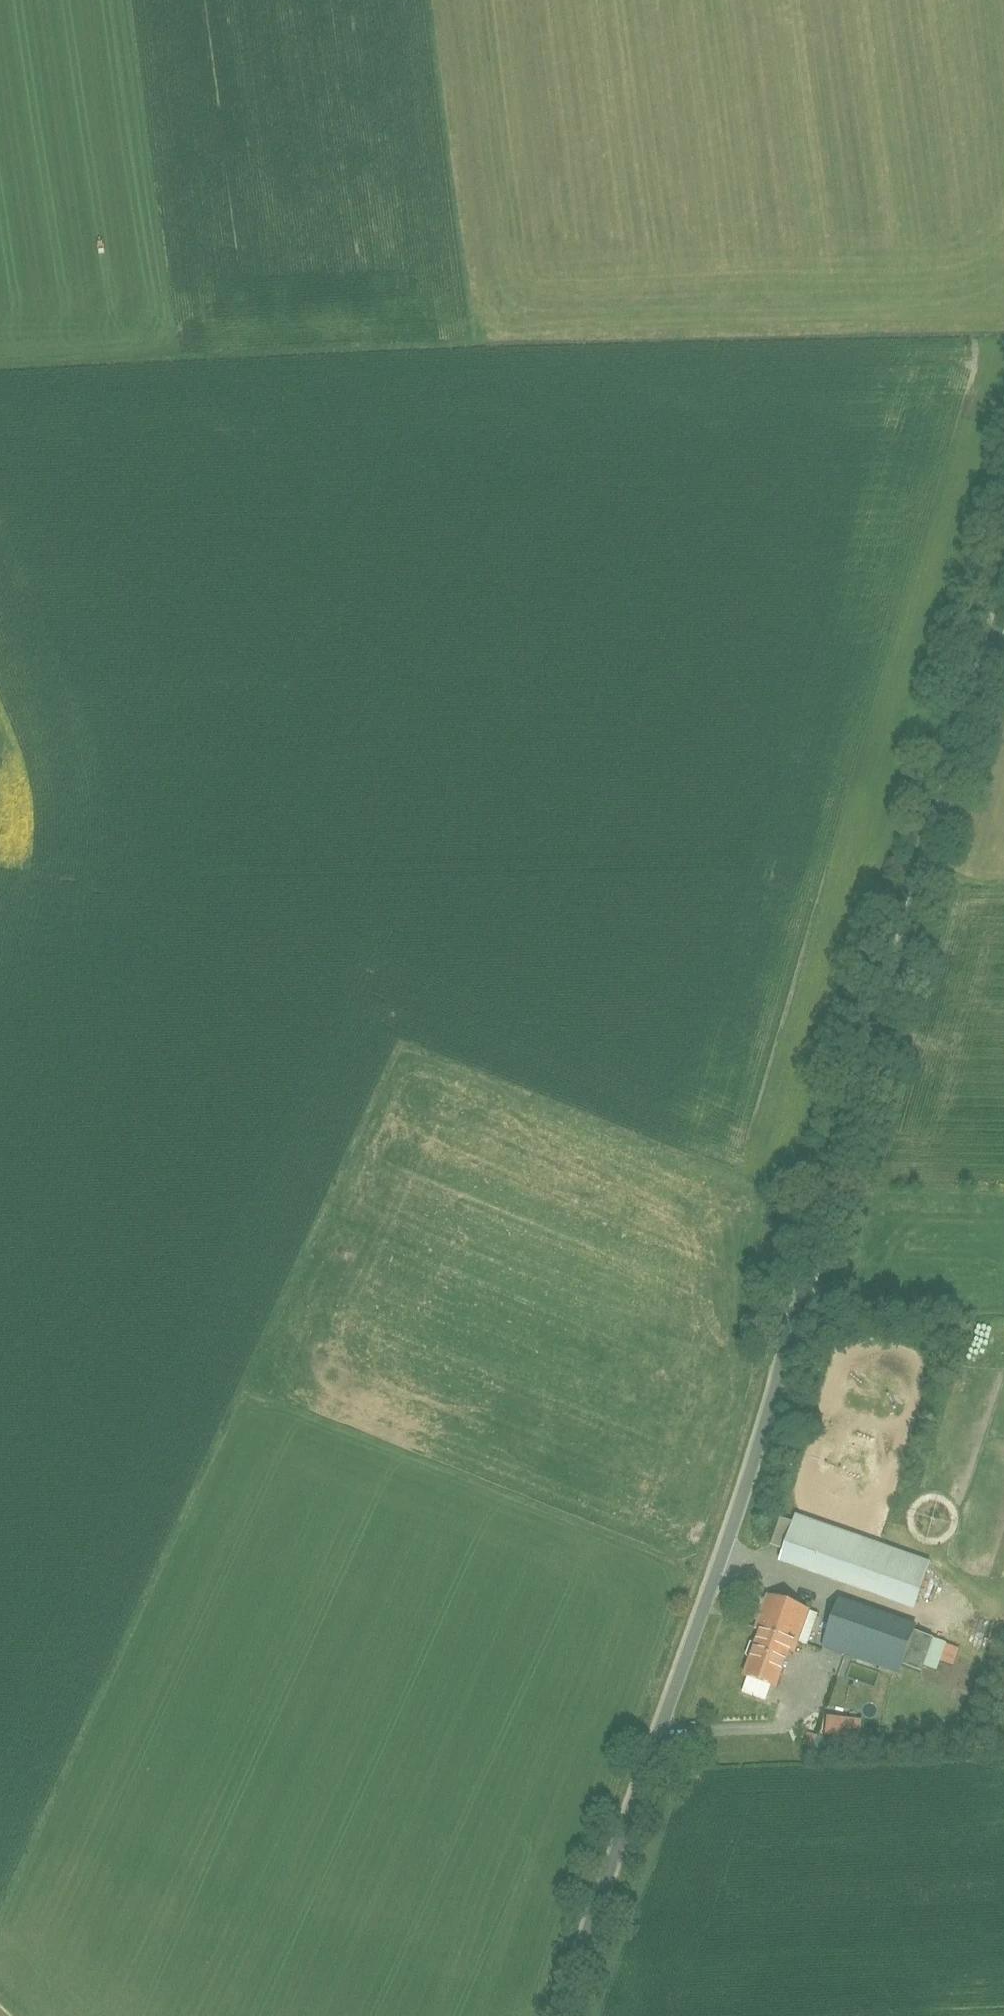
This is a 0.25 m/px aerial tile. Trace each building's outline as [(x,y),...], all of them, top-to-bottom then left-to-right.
[(783,1551),(918,1598),(930,1563),(795,1516),(783,1551)] [(756,1628),(761,1629),(757,1642),(751,1642),(747,1654),(751,1659),(745,1676),(747,1677),(742,1692),(765,1701),(771,1685),(776,1687),(789,1649),(794,1651),(809,1608),(768,1594),(756,1628)] [(946,1644),(913,1633),(915,1626),(839,1599),(822,1646),(898,1673),(901,1667),(921,1673),(923,1667),(937,1672),(946,1644)] [(820,1716),(818,1733),(855,1735),(856,1718),(820,1716)]
